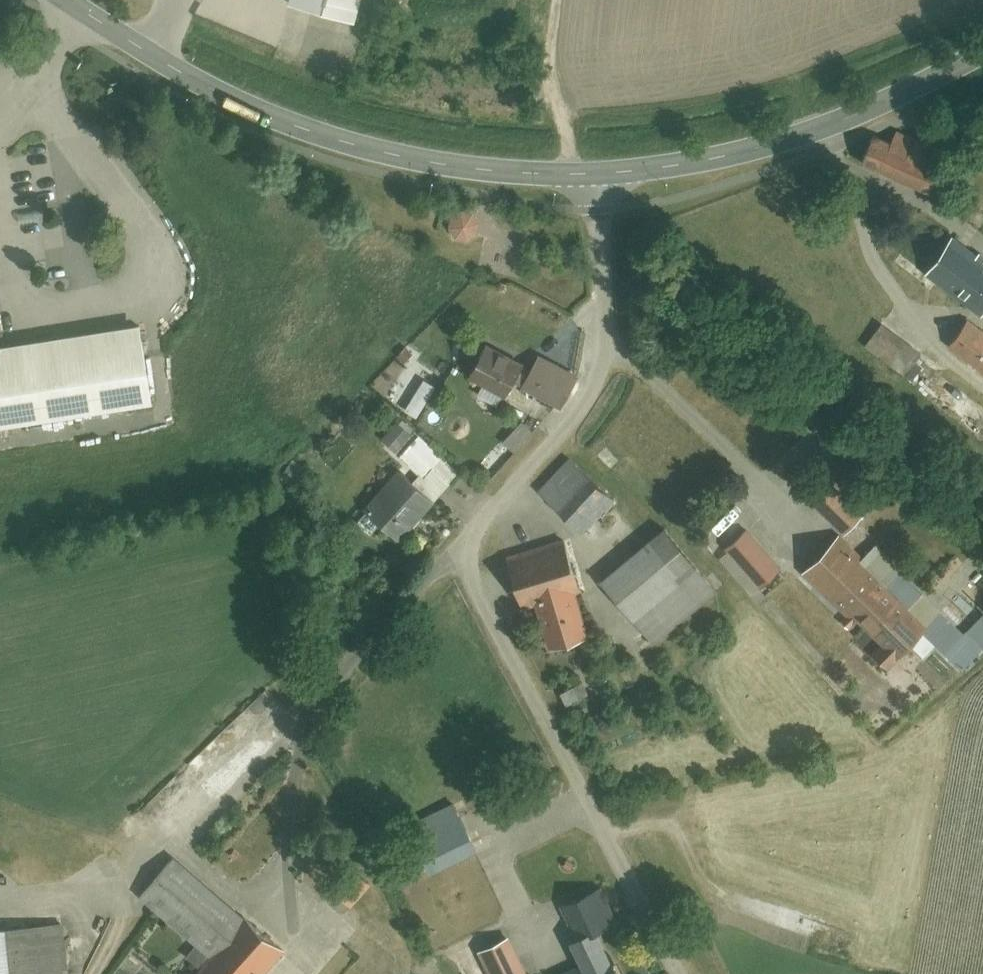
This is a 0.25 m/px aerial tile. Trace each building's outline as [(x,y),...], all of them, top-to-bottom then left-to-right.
[(934,156),(882,139),(872,169),(923,186),(934,156)] [(469,209),(457,218),(455,228),(462,238),(472,241),(483,235),(487,223),(481,214),(469,209)] [(937,237),(915,267),(979,312),(982,306),(982,270),(937,237)] [(132,398),(119,315),(0,333),(0,419),(132,398)] [(876,315),(862,332),(899,364),(913,347),(876,315)] [(960,317),(942,339),(982,372),(982,335),(960,317)] [(517,366),(483,347),(467,377),(501,396),(510,379),(555,404),(572,374),(527,348),(517,366)] [(431,419),(407,402),(400,412),(424,429),(431,419)] [(524,424),(505,445),(519,458),(538,436),(524,424)] [(363,501),(391,529),(461,462),(427,427),(410,444),(433,467),(421,479),(404,462),(363,501)] [(606,497),(572,462),(544,489),(578,524),(606,497)] [(834,476),(812,500),(849,535),(871,511),(834,476)] [(601,571),(646,625),(705,576),(660,522),(601,571)] [(750,580),(777,562),(752,526),(725,545),(750,580)] [(867,566),(833,535),(801,571),(893,656),(926,620),(917,613),(934,593),(882,549),(867,566)] [(583,630),(556,539),(498,557),(514,610),(530,605),(541,643),(583,630)] [(948,613),(933,631),(956,649),(970,630),(948,613)] [(492,914),(443,811),(406,829),(454,932),(492,914)] [(550,907),(576,959),(547,973),(617,973),(604,948),(596,952),(584,930),(603,920),(567,848),(520,872),(515,874),(535,914),(550,907)] [(164,850),(131,891),(197,945),(173,973),(252,973),(277,943),(164,850)] [(356,870),(337,893),(358,911),(377,887),(356,870)] [(0,930),(0,973),(67,973),(64,926),(0,930)] [(477,938),(491,968),(479,973),(501,973),(497,966),(514,958),(500,927),(477,938)]
